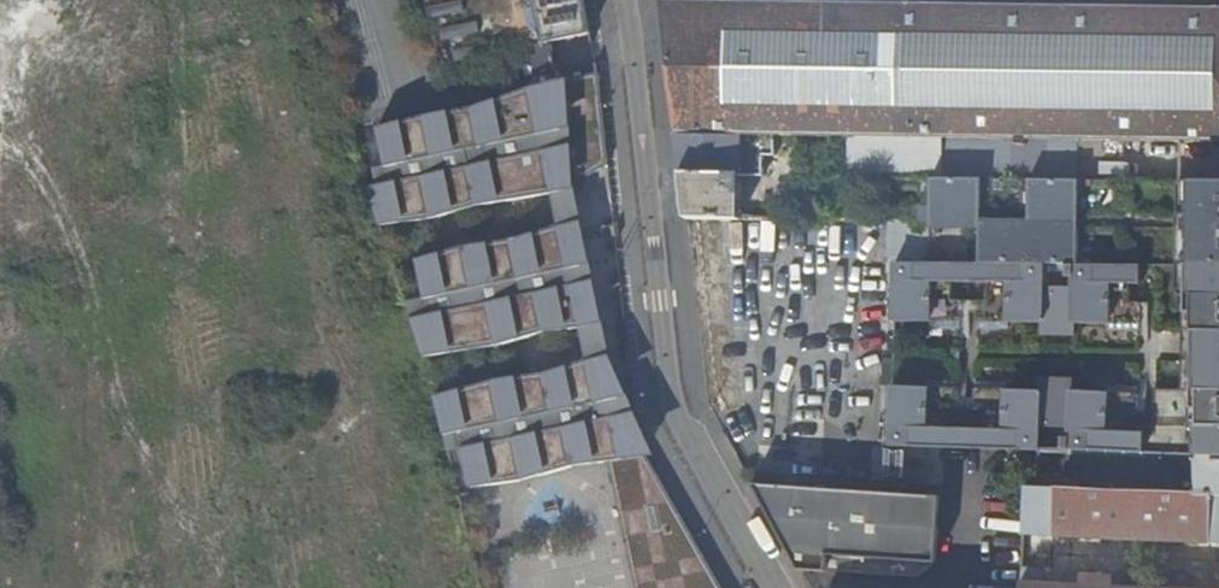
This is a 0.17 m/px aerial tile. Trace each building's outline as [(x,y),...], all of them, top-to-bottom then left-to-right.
[(430,19),(439,17),(444,41),(452,39),(457,61),(522,47),(530,86),(476,105),(428,114),(378,126),(398,222),(434,218),(479,204),(552,193),(559,224),(513,238),(466,244),(417,258),(430,314),(413,317),(425,356),(580,324),(587,358),(436,394),(446,434),(470,429),(474,445),(464,447),(473,487),(611,456),(640,587),(728,587),(649,451),(605,357),(598,322),(570,189),(608,162),(598,71),(562,78),(553,40),(593,31),(591,9),(589,0),(426,0),(430,19)] [(663,6),(678,136),(777,138),(813,138),(813,140),(848,141),(848,177),(918,178),(932,178),(1173,182),(1173,146),(1218,146),(1218,0),(662,0),(663,6)] [(742,177),(763,178),(764,158),(777,158),(777,138),(678,136),(686,219),(741,220),(742,177)] [(918,178),(918,207),(914,208),(911,212),(911,216),(912,219),(914,221),(931,221),(931,263),(1040,264),(1064,264),(1138,265),(1174,265),(1218,266),(1218,182),(1173,182),(932,178),(918,178)] [(931,263),(893,263),(893,264),(893,320),(960,321),(960,301),(948,300),(948,281),(988,282),(987,301),(976,301),(975,321),(1039,322),(1039,333),(1072,333),(1073,322),(1137,323),(1138,303),(1126,302),(1127,283),(1138,283),(1138,265),(1064,264),(1064,275),(1073,275),(1073,290),(1040,289),(1040,264),(931,263)] [(1174,265),(1178,337),(1185,336),(1218,335),(1218,266),(1174,265)] [(1186,365),(1218,364),(1218,335),(1185,336),(1186,365)] [(1152,441),(1142,441),(1143,456),(1143,457),(1196,459),(1218,460),(1218,364),(1186,365),(1187,381),(1195,381),(1196,401),(1183,402),(1182,394),(1150,396),(1152,441)] [(1064,453),(1069,454),(1128,456),(1143,457),(1143,456),(1142,441),(1142,426),(1125,426),(1125,409),(1136,409),(1137,389),(1072,387),(1072,376),(1039,377),(1039,388),(976,387),(976,407),(987,407),(987,427),(948,426),(949,407),(960,407),(960,387),(893,386),(893,446),(1040,452),(1040,420),(1073,420),(1073,435),(1064,434),(1064,453)] [(1198,495),(1218,496),(1218,460),(1196,459),(1143,457),(1128,456),(1069,454),(1069,473),(1166,478),(1166,483),(1181,484),(1190,485),(1191,489),(1197,490),(1198,495)] [(944,495),(752,486),(800,573),(921,578),(937,562),(944,495)] [(1036,488),(1024,487),(1023,534),(1218,543),(1218,496),(1198,495),(1036,488)] [(1131,576),(1125,571),(1068,569),(1062,574),(1063,586),(1046,585),(1046,574),(1040,568),(1022,567),(1022,587),(1131,587),(1131,576)] [(1191,580),(1186,575),(1159,573),(1153,578),(1154,587),(1191,587),(1191,580)]
